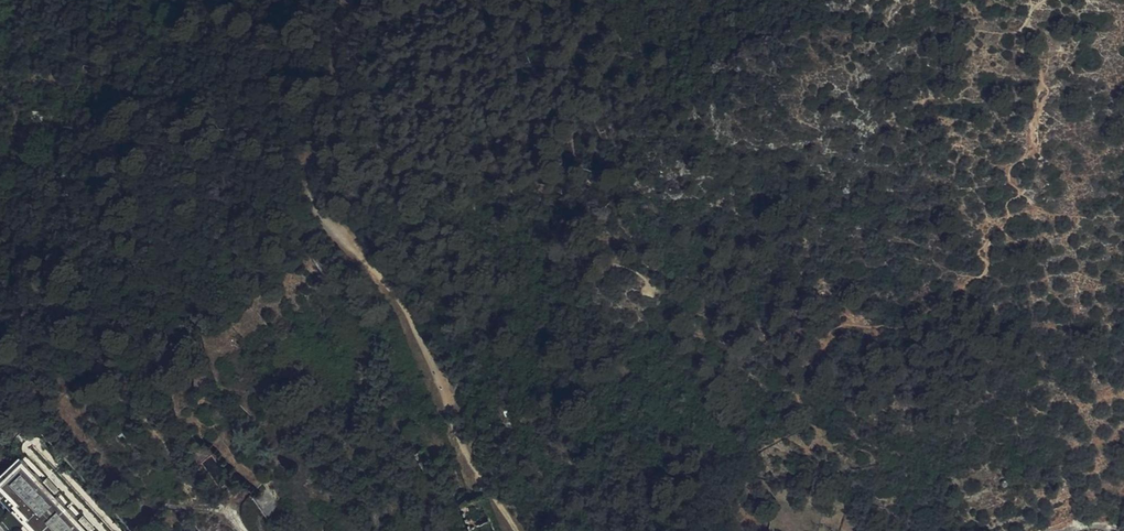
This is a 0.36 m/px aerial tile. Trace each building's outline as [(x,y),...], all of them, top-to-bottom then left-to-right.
[(427,448),(416,454),(427,471),(437,465),(427,448)] [(0,466),(0,475),(7,482),(1,488),(40,530),(84,530),(87,528),(75,515),(71,518),(48,493),(51,490),(40,477),(36,479),(13,454),(0,466)] [(1,488),(0,489),(0,495),(33,530),(40,530),(1,488)] [(266,489),(253,498),(267,520),(281,511),(266,489)] [(481,494),(462,502),(474,530),(496,530),(481,494)]
